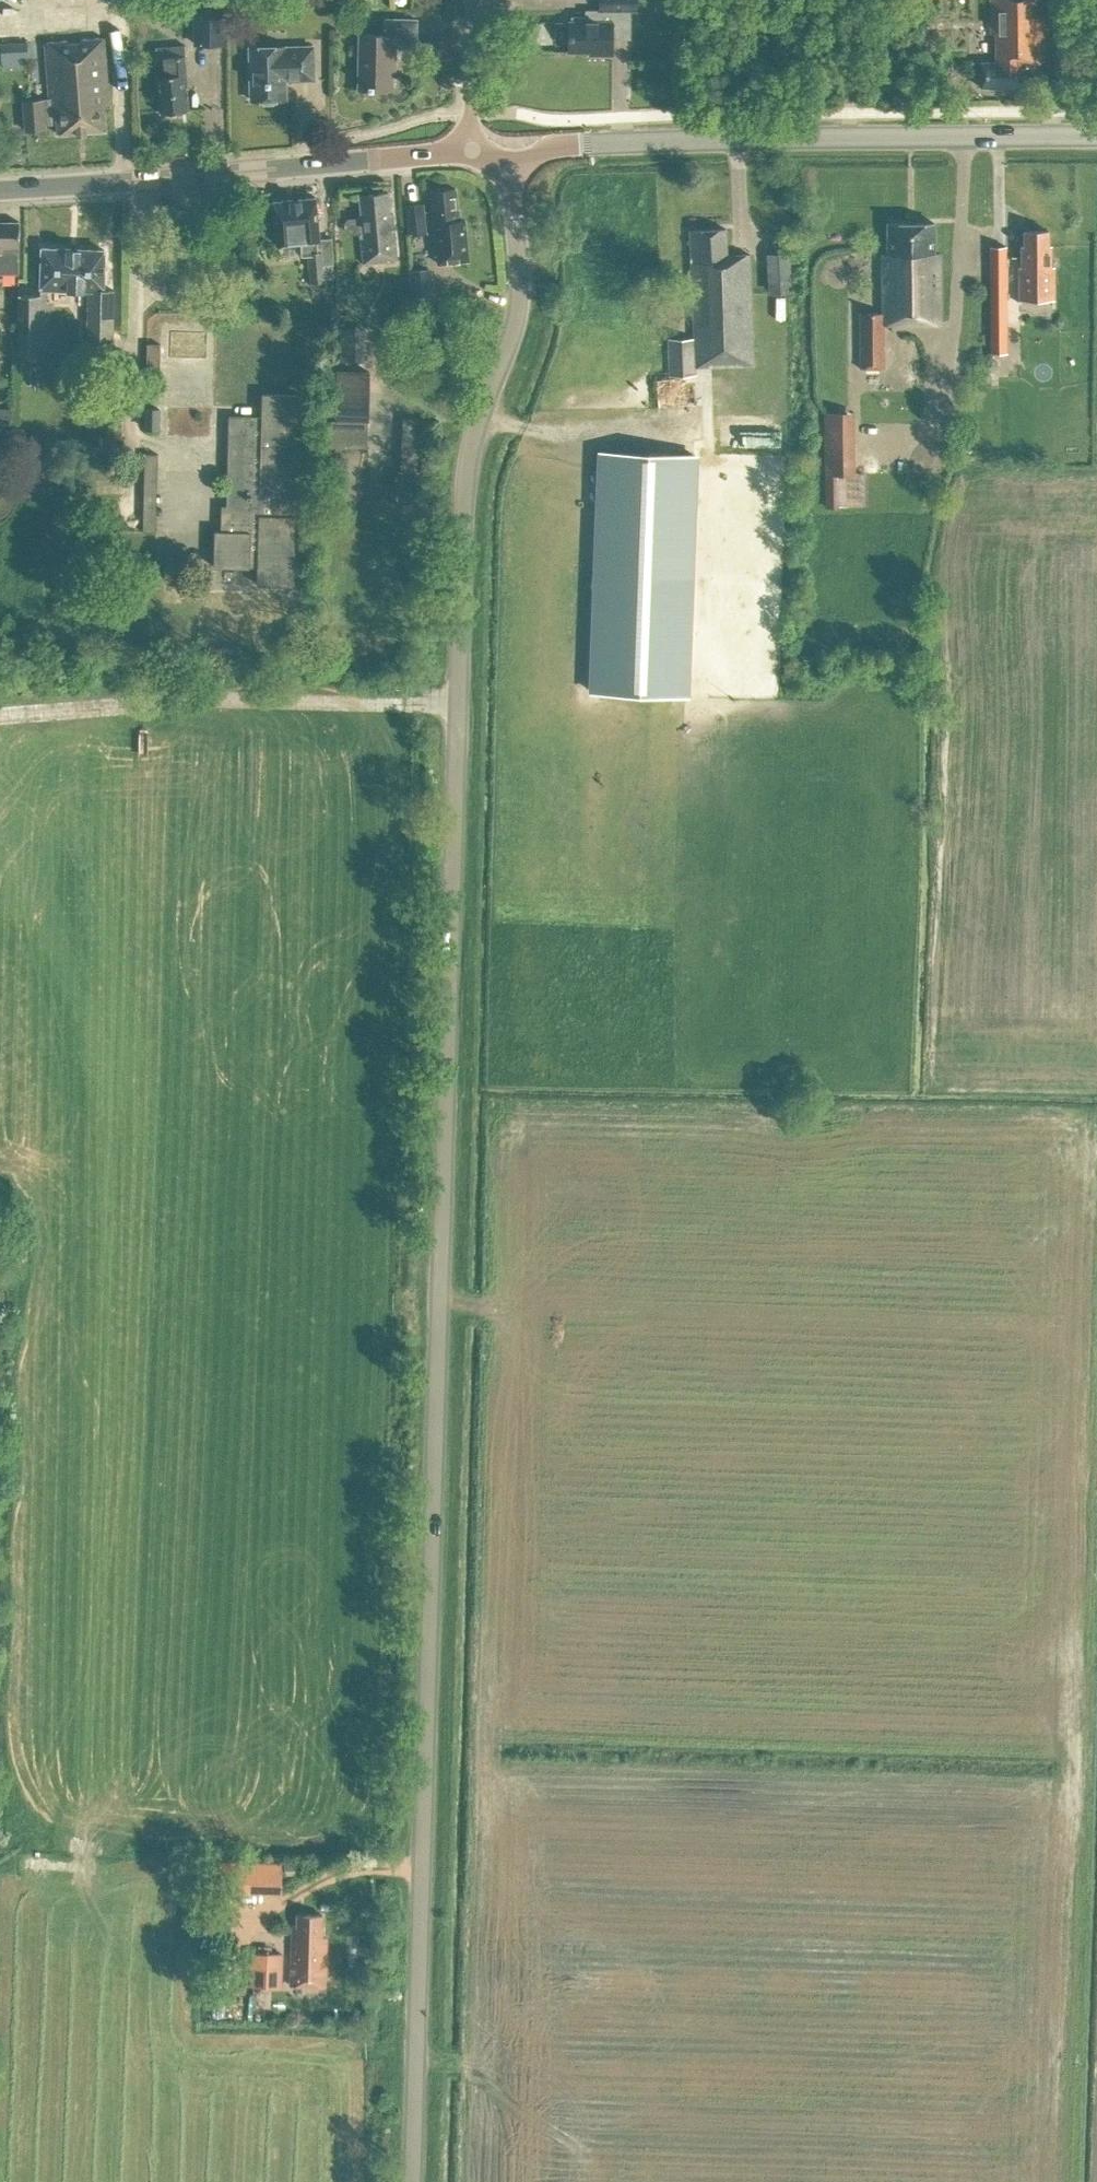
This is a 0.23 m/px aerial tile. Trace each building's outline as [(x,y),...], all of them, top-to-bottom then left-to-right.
[(630,10),(638,10),(637,0),(598,0),(598,9),(585,9),(585,15),(571,15),(571,20),(569,20),(568,51),(597,51),(597,54),(612,54),(612,36),(630,36),(630,10)] [(994,52),(994,61),(980,61),(980,86),(1022,85),(1022,61),(1043,61),(1042,0),(991,0),(991,52),(994,52)] [(417,18),(385,18),(385,34),(360,34),(359,87),(369,88),(373,88),(392,88),(392,59),(395,59),(395,46),(416,46),(417,18)] [(45,42),(49,98),(24,100),(26,129),(45,128),(45,124),(57,123),(57,133),(77,131),(77,133),(86,132),(86,131),(106,129),(104,105),(109,104),(104,40),(86,41),(86,39),(45,42)] [(680,56),(680,39),(660,39),(660,56),(680,56)] [(154,46),(155,57),(186,55),(185,43),(154,46)] [(10,61),(35,60),(34,44),(10,44),(10,61)] [(314,80),(313,46),(285,46),(250,46),(251,99),(286,98),(286,81),(314,80)] [(160,112),(189,110),(187,87),(189,87),(186,55),(155,57),(160,112)] [(465,219),(460,219),(459,208),(457,209),(455,188),(448,188),(445,186),(439,187),(436,190),(431,190),(438,263),(469,260),(465,219)] [(387,192),(360,194),(362,215),(359,215),(359,217),(348,218),(344,222),(344,230),(349,234),(360,233),(363,263),(397,259),(392,212),(389,212),(387,192)] [(276,243),(301,240),(302,254),(308,253),(310,281),(326,280),(325,264),(333,263),(332,237),(320,238),(316,196),(273,201),(276,243)] [(426,233),(424,202),(405,204),(407,234),(426,233)] [(0,221),(0,272),(19,272),(19,250),(19,221),(0,221)] [(884,323),(940,323),(940,252),(934,252),(934,222),(887,222),(888,253),(882,253),(882,312),(860,312),(860,368),(884,368),(884,323)] [(725,228),(690,230),(694,337),(668,338),(670,375),(696,374),(696,366),(753,364),(749,253),(727,254),(725,228)] [(1048,230),(1024,230),(1025,246),(1022,246),(1022,268),(1018,268),(1018,300),(1055,300),(1054,268),(1051,268),(1051,245),(1048,245),(1048,230)] [(1007,277),(1007,245),(989,245),(989,340),(1001,340),(1001,277),(1007,277)] [(42,247),(41,288),(40,295),(19,294),(18,348),(50,348),(51,299),(47,299),(48,288),(89,289),(87,336),(113,337),(114,290),(103,290),(104,249),(42,247)] [(766,252),(768,293),(792,291),(791,272),(799,271),(799,267),(797,267),(796,252),(790,252),(790,251),(766,252)] [(435,295),(432,267),(408,270),(411,298),(435,295)] [(339,334),(339,369),(369,369),(369,334),(339,334)] [(337,427),(368,427),(368,390),(337,390),(337,427)] [(215,530),(214,566),(258,567),(258,583),(293,584),(295,515),(293,515),(293,490),(296,490),(298,393),(263,393),(262,416),(229,415),(227,497),(234,497),(234,505),(222,505),(221,530),(215,530)] [(14,408),(0,406),(0,424),(12,425),(14,408)] [(145,408),(145,428),(159,428),(159,408),(145,408)] [(854,411),(823,411),(824,474),(855,474),(854,411)] [(409,412),(408,468),(427,468),(429,412),(409,412)] [(151,450),(151,499),(163,500),(163,450),(151,450)] [(597,688),(692,692),(701,457),(605,453),(597,688)] [(855,474),(824,474),(824,506),(864,506),(864,474),(855,474)] [(207,587),(206,639),(295,640),(296,588),(207,587)] [(219,1877),(255,1878),(256,1860),(219,1859),(219,1877)] [(281,1889),(283,1861),(269,1860),(267,1889),(281,1889)] [(292,1924),(290,1980),(290,1984),(325,1985),(326,1937),(321,1937),(322,1913),(297,1912),(297,1924),(292,1924)] [(250,1984),(282,1985),(283,1952),(251,1951),(250,1984)]
